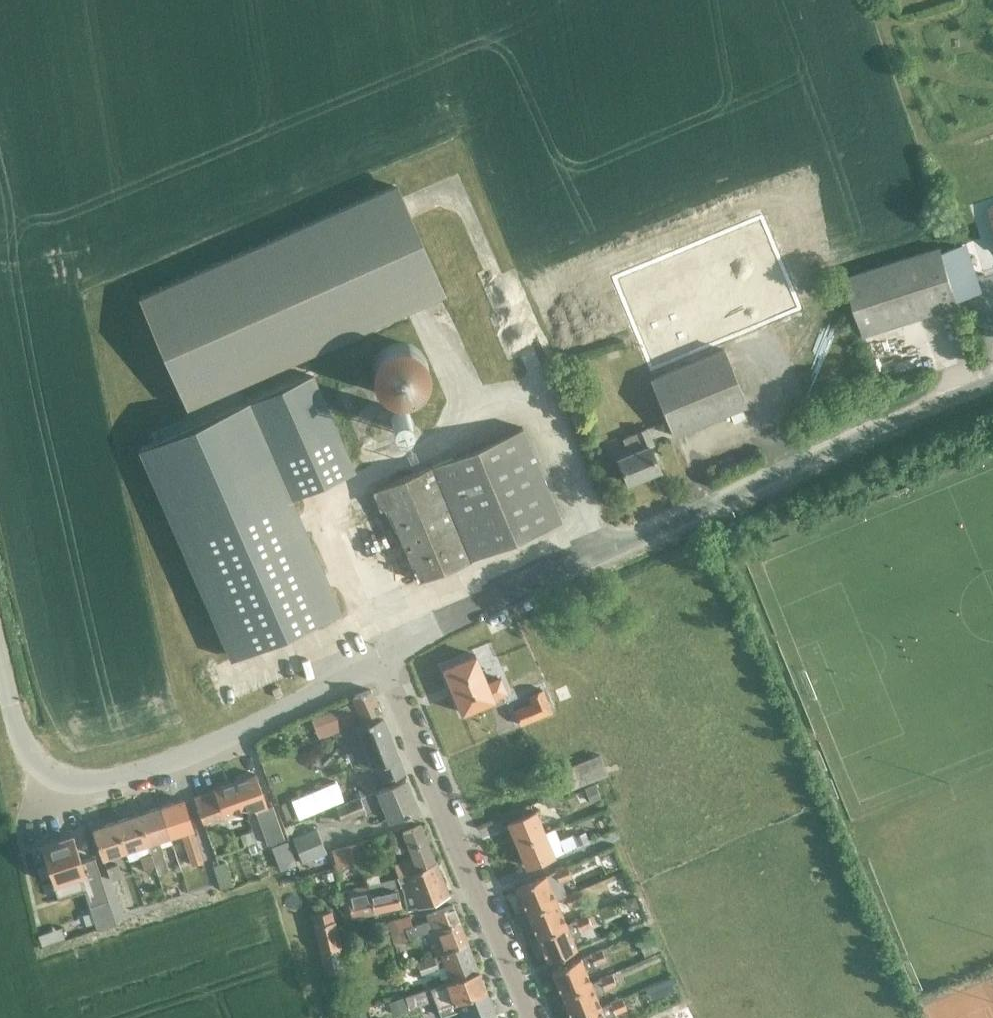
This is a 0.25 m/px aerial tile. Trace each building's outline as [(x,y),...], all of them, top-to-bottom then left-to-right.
[(592,247),(582,244),(623,338),(794,278),(754,180),(592,247)] [(139,296),(187,406),(443,293),(395,184),(139,296)] [(966,243),(941,251),(952,284),(977,276),(966,243)] [(864,336),(959,305),(952,284),(941,251),(940,248),(845,278),(864,336)] [(418,373),(418,368),(418,363),(417,359),(414,354),(411,350),(404,346),(399,344),(395,343),(390,344),(385,345),(378,350),(374,353),(371,358),(370,363),(370,367),(370,372),(371,376),(373,381),(376,385),(380,388),(384,390),(388,392),(393,392),(398,392),(403,391),(407,389),(411,385),(416,378),(418,373)] [(673,435),(747,405),(724,349),(650,379),(673,435)] [(311,375),(141,450),(231,656),(337,609),(288,497),(352,469),(311,375)] [(379,412),(380,405),(379,399),(376,394),(370,391),(365,390),(358,392),(354,395),(351,400),(350,405),(351,411),(353,415),(356,418),(359,419),(364,421),(370,420),(375,417),(379,412)] [(453,456),(379,488),(382,496),(417,580),(560,520),(521,428),(453,456)] [(628,483),(659,470),(649,445),(653,444),(647,428),(622,438),(628,453),(618,457),(628,483)] [(396,454),(397,447),(396,442),(393,437),(390,434),(387,433),(382,432),(377,433),(371,436),(368,441),(366,447),(367,453),(370,458),(375,461),(380,463),(386,462),(392,459),(396,454)] [(474,654),(443,668),(449,684),(454,697),(455,697),(461,713),(493,699),(493,698),(505,693),(499,678),(486,683),(475,655),(474,654)] [(534,672),(527,675),(530,682),(537,679),(534,672)] [(527,694),(531,703),(515,710),(520,723),(551,710),(542,688),(527,694)] [(381,714),(370,690),(351,697),(353,703),(344,706),(321,715),(310,719),(318,738),(346,728),(381,714)] [(381,714),(346,728),(361,770),(371,766),(375,764),(381,781),(388,779),(402,773),(404,773),(382,717),(381,714)] [(562,791),(606,772),(598,754),(554,773),(562,791)] [(254,773),(233,781),(243,810),(253,806),(255,811),(267,843),(283,838),(271,805),(266,807),(254,773)] [(341,819),(363,810),(364,813),(383,806),(388,819),(416,808),(404,778),(376,790),(376,789),(335,806),(341,819)] [(243,810),(233,781),(193,797),(203,824),(243,810)] [(594,783),(583,788),(589,802),(600,797),(594,783)] [(554,795),(543,799),(546,807),(557,802),(554,795)] [(181,799),(158,806),(167,836),(180,832),(190,862),(200,859),(181,799)] [(167,836),(158,806),(137,813),(147,842),(155,865),(157,874),(167,871),(160,849),(157,839),(167,836)] [(516,844),(544,832),(536,811),(507,823),(516,844)] [(116,820),(125,849),(147,842),(137,813),(116,820)] [(123,850),(114,821),(92,828),(101,857),(123,850)] [(393,864),(398,876),(434,862),(419,825),(402,832),(411,857),(393,864)] [(301,862),(325,852),(315,828),(291,838),(301,862)] [(544,832),(516,844),(525,866),(554,854),(563,850),(558,839),(554,828),(544,832)] [(254,840),(250,830),(238,834),(242,844),(254,840)] [(585,831),(573,836),(576,845),(589,840),(585,831)] [(71,834),(39,844),(53,884),(58,899),(83,890),(89,906),(97,929),(114,923),(106,900),(92,859),(81,863),(71,834)] [(563,850),(575,845),(570,834),(558,839),(563,850)] [(286,840),(270,846),(275,858),(291,851),(286,840)] [(356,843),(360,856),(369,854),(366,840),(356,843)] [(147,842),(125,849),(128,859),(138,856),(142,868),(155,865),(147,842)] [(336,867),(348,864),(360,861),(360,856),(356,843),(356,842),(332,850),(336,867)] [(434,862),(398,876),(396,876),(399,883),(406,880),(417,908),(449,895),(435,861),(434,862)] [(219,888),(230,884),(224,862),(212,865),(219,888)] [(115,864),(105,867),(109,879),(110,879),(118,876),(119,876),(115,864)] [(516,886),(526,910),(555,898),(565,894),(559,880),(570,875),(566,865),(553,870),(545,874),(516,886)] [(321,874),(323,881),(332,879),(331,871),(321,874)] [(365,886),(371,912),(400,906),(396,888),(394,888),(392,879),(379,881),(377,874),(363,877),(365,886)] [(371,912),(365,886),(345,890),(351,916),(371,912)] [(568,905),(581,900),(576,890),(564,895),(568,905)] [(633,896),(623,901),(625,907),(632,909),(638,906),(633,896)] [(565,922),(555,898),(526,910),(536,934),(565,922)] [(404,916),(388,920),(394,943),(409,938),(421,934),(426,933),(432,931),(458,920),(452,905),(426,915),(428,920),(412,926),(409,914),(404,916)] [(312,924),(318,950),(337,945),(339,945),(332,919),(332,920),(329,910),(311,914),(313,924),(312,924)] [(591,924),(586,914),(574,919),(565,923),(565,922),(536,934),(546,960),(575,948),(570,936),(579,932),(578,929),(591,924)] [(435,955),(440,953),(467,943),(458,920),(432,931),(426,933),(435,955)] [(58,928),(38,935),(41,946),(62,938),(58,928)] [(652,934),(636,940),(643,956),(659,949),(652,934)] [(416,961),(420,973),(428,970),(431,972),(434,973),(439,972),(441,979),(443,978),(445,982),(469,973),(478,969),(472,956),(467,943),(440,953),(435,955),(434,955),(416,961)] [(340,956),(337,945),(318,950),(324,974),(344,969),(341,956),(340,956)] [(561,993),(589,981),(585,971),(596,967),(594,963),(605,958),(601,948),(551,969),(561,993)] [(431,987),(440,1015),(458,1008),(462,1017),(478,1017),(494,1012),(478,969),(469,973),(445,982),(431,987)] [(571,1017),(600,1006),(595,995),(604,992),(602,988),(616,983),(611,972),(598,978),(589,981),(561,993),(571,1017)] [(669,978),(658,982),(663,994),(674,990),(669,978)] [(422,989),(403,996),(404,997),(407,1006),(407,1007),(426,1000),(422,989)] [(404,997),(386,1003),(389,1012),(391,1017),(409,1011),(407,1007),(407,1006),(404,997)] [(571,1017),(605,1017),(604,1016),(612,1012),(625,1007),(621,997),(608,1002),(600,1006),(571,1017)]
